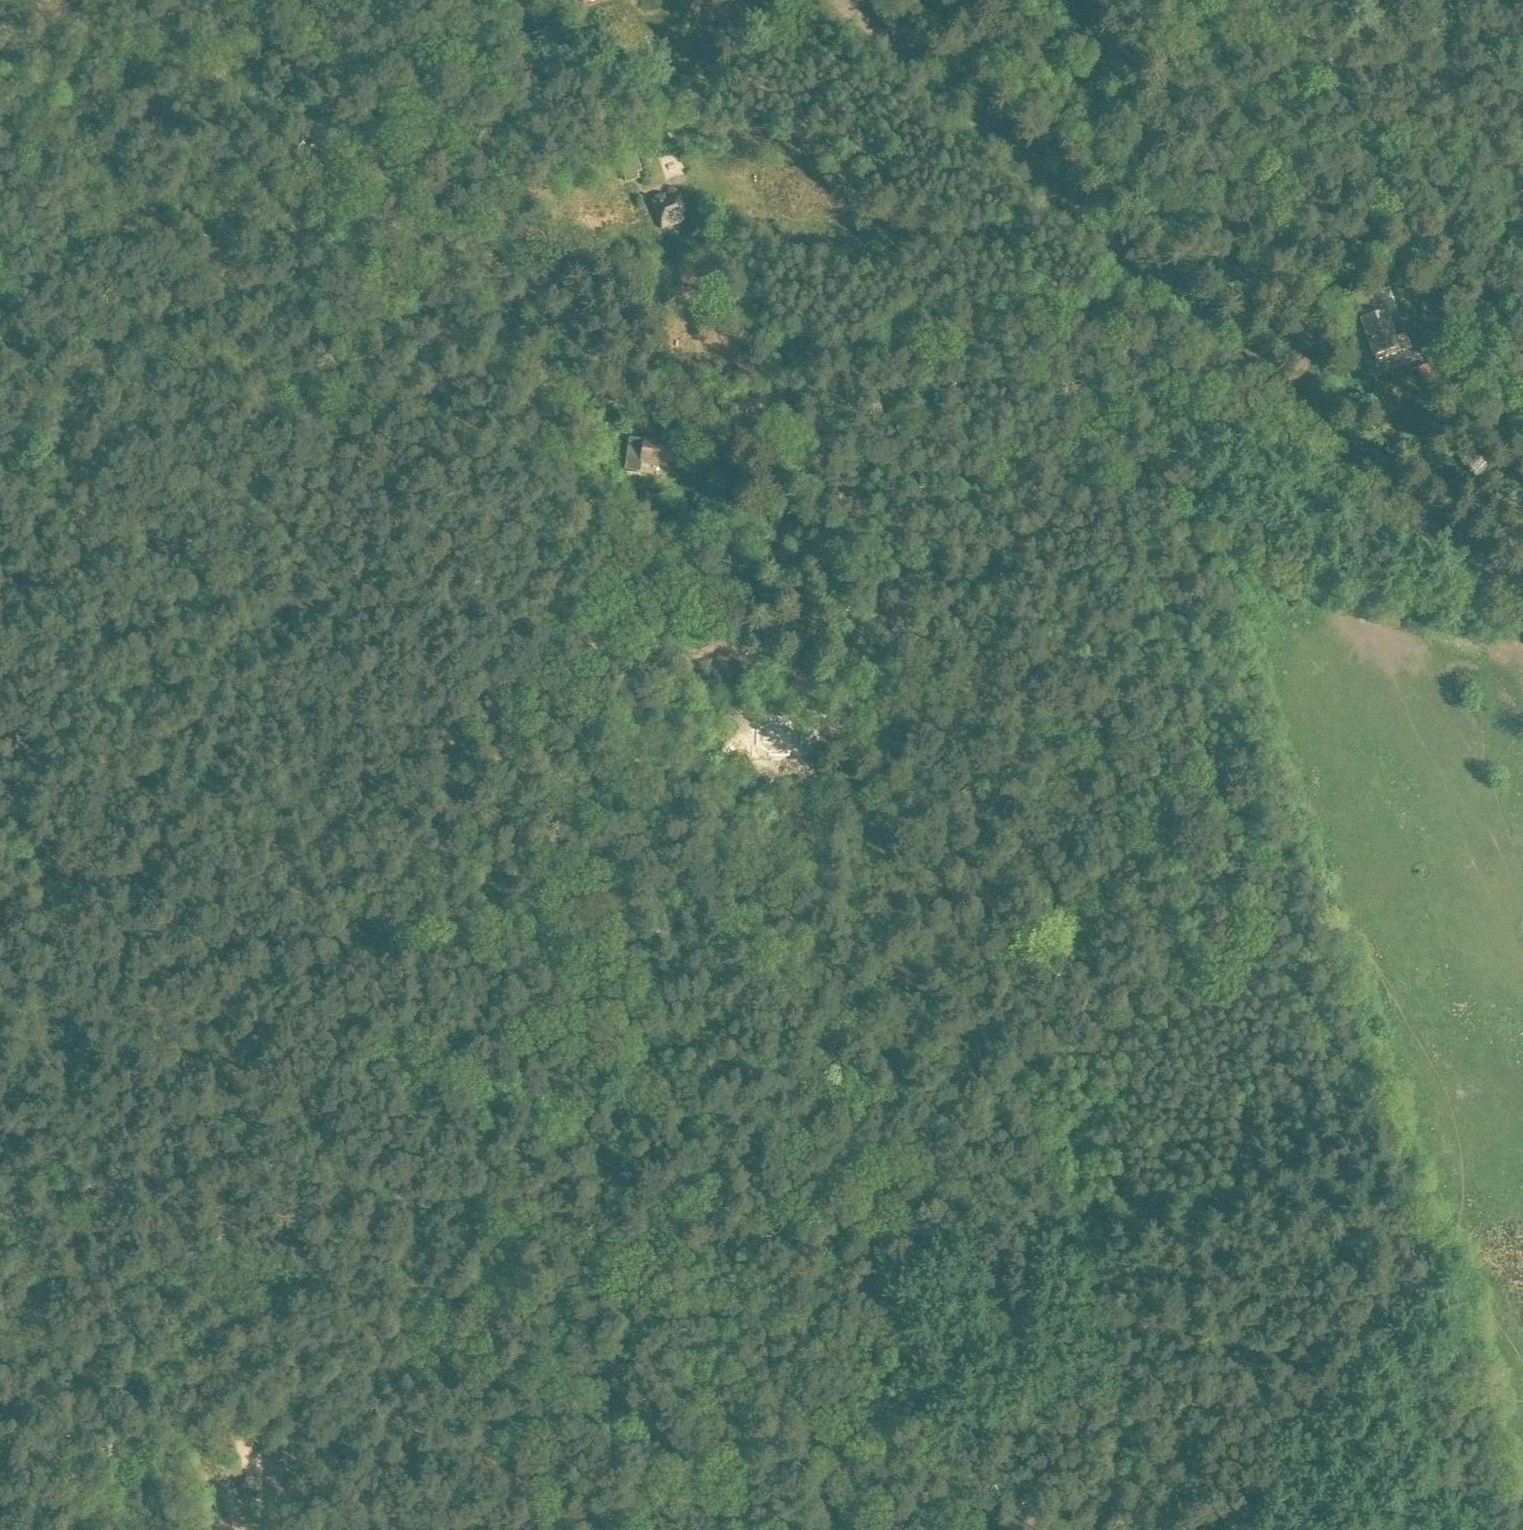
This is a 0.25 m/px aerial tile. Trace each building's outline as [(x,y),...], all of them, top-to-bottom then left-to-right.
[(638,178),(636,172),(640,171),(632,148),(615,154),(624,182),(638,178)] [(665,194),(653,199),(665,229),(685,221),(682,213),(685,212),(680,198),(668,203),(665,194)] [(1356,301),(1378,361),(1410,349),(1405,335),(1396,338),(1387,312),(1397,309),(1390,289),(1356,301)] [(1426,390),(1435,386),(1428,365),(1418,369),(1426,390)] [(671,444),(631,438),(627,469),(641,471),(643,460),(668,464),(671,444)] [(1476,449),(1462,463),(1476,477),(1490,463),(1476,449)] [(644,462),(643,469),(666,473),(668,466),(644,462)] [(796,705),(773,699),(759,702),(755,719),(765,729),(766,730),(765,732),(786,738),(786,735),(787,735),(801,731),(806,715),(796,705)]
